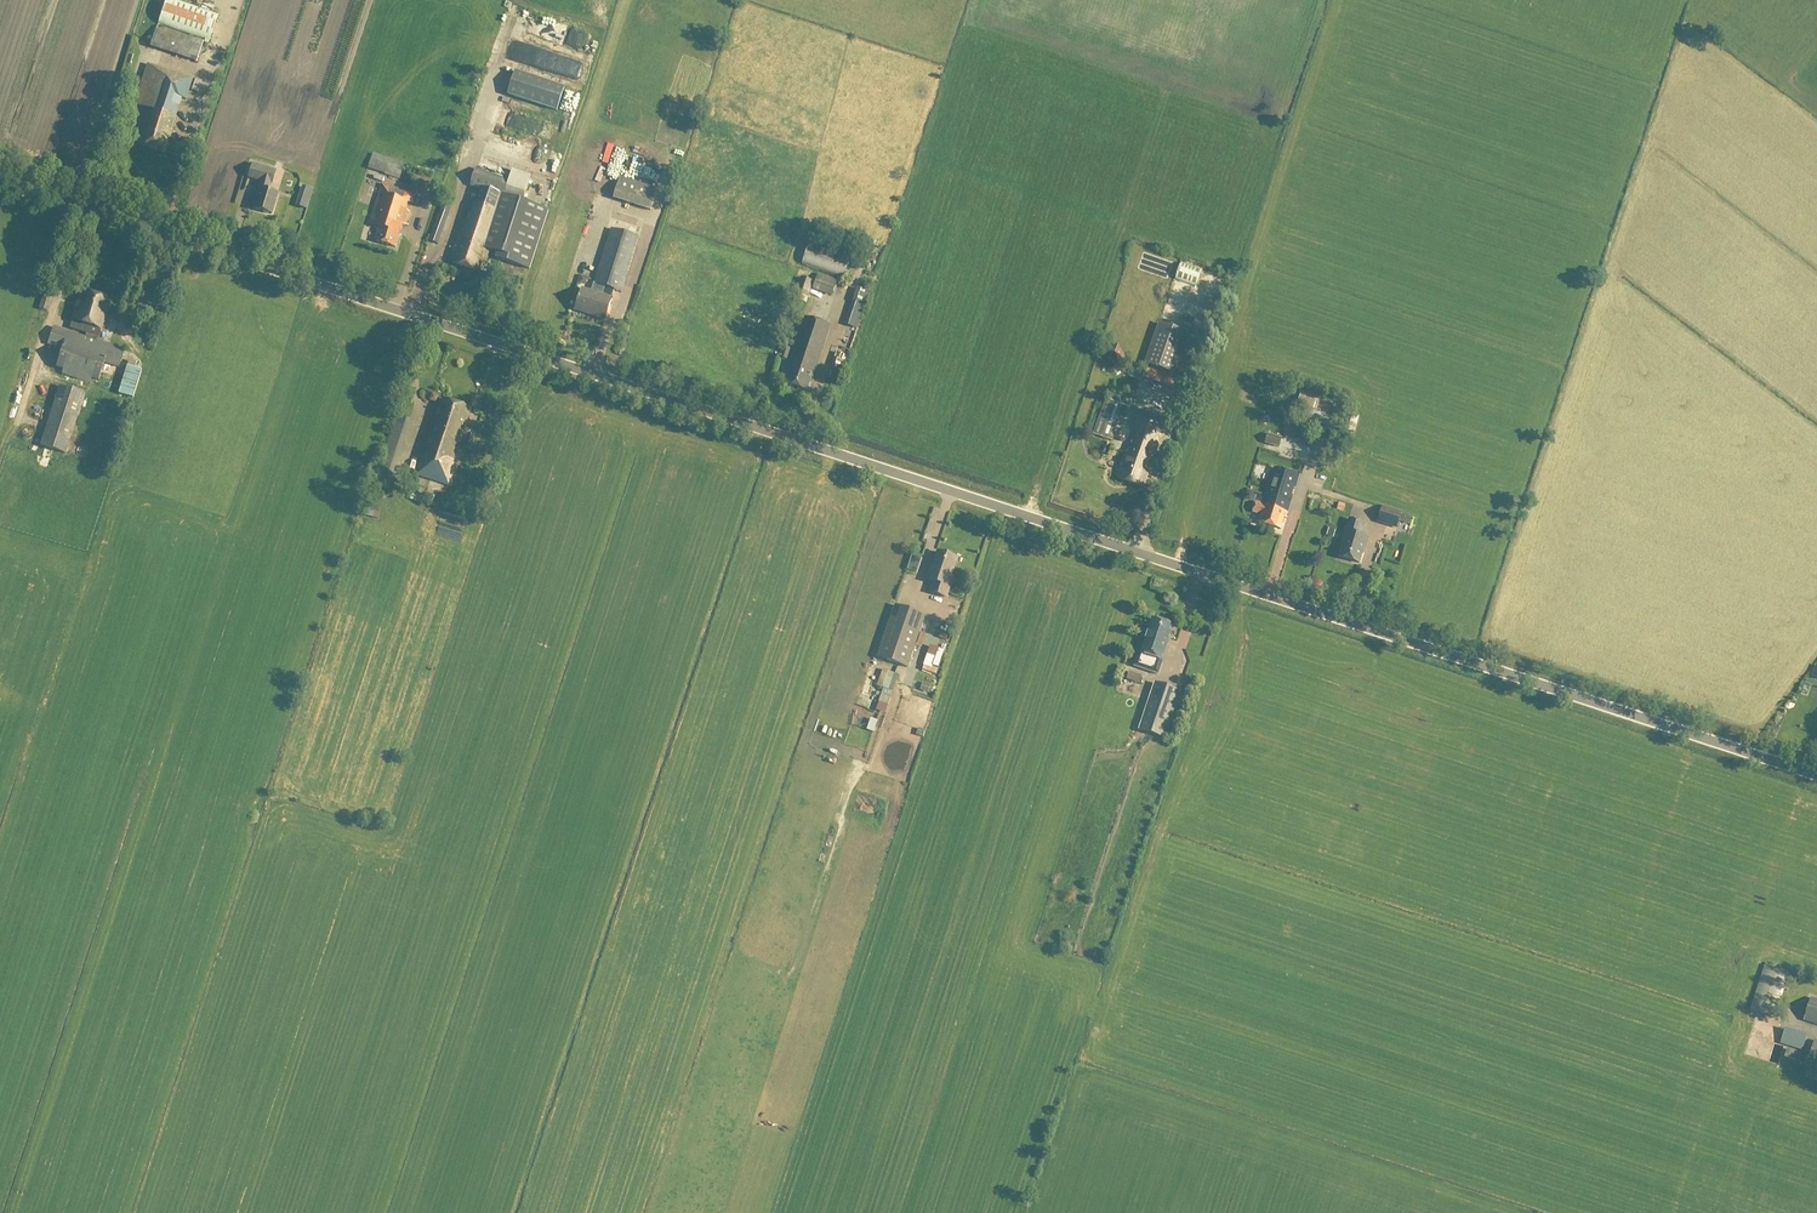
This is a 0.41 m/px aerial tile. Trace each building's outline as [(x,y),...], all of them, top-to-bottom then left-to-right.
[(209,36),(216,15),(170,0),(164,0),(156,25),(203,41),(203,44),(207,45),(209,36)] [(173,36),(166,53),(191,63),(198,45),(173,36)] [(190,79),(145,66),(132,106),(147,111),(137,145),(163,153),(175,111),(177,112),(181,100),(183,101),(190,79)] [(564,90),(516,74),(508,97),(557,113),(564,90)] [(197,94),(200,81),(193,79),(190,93),(197,94)] [(547,128),(484,108),(481,118),(544,138),(547,128)] [(397,179),(402,165),(371,156),(367,170),(397,179)] [(547,158),(543,169),(551,172),(555,161),(547,158)] [(274,173),(250,166),(246,179),(257,183),(254,195),(255,195),(250,211),(269,216),(275,195),(267,193),(269,186),(270,186),(274,173)] [(423,190),(426,168),(413,166),(410,188),(423,190)] [(508,181),(474,170),(469,185),(478,188),(473,206),(468,204),(448,265),(477,274),(480,262),(484,263),(488,251),(496,254),(494,259),(528,270),(547,211),(521,203),(529,178),(511,172),(508,181)] [(648,212),(655,191),(619,179),(612,200),(648,212)] [(411,205),(413,196),(380,185),(366,226),(378,229),(374,241),(394,248),(401,226),(404,226),(408,214),(404,211),(407,204),(411,205)] [(302,189),(296,207),(305,210),(311,192),(302,189)] [(437,247),(449,208),(440,205),(428,244),(437,247)] [(619,293),(636,240),(609,231),(589,294),(580,291),(573,312),(604,321),(610,300),(609,300),(612,291),(619,293)] [(801,264),(842,279),(848,262),(806,248),(801,264)] [(1174,280),(1195,288),(1201,272),(1180,263),(1174,280)] [(831,297),(835,283),(816,277),(812,291),(831,297)] [(804,305),(811,284),(798,279),(791,300),(804,305)] [(1208,293),(1213,297),(1220,289),(1214,284),(1208,293)] [(1164,294),(1189,299),(1191,291),(1166,286),(1164,294)] [(53,290),(48,289),(42,310),(46,311),(53,290)] [(856,290),(844,325),(855,329),(868,294),(856,290)] [(96,343),(108,302),(80,294),(70,330),(85,334),(83,339),(52,329),(47,347),(60,350),(54,369),(61,371),(59,375),(89,384),(89,381),(97,383),(102,364),(117,369),(122,351),(96,343)] [(813,376),(828,328),(803,320),(787,366),(790,367),(783,386),(805,393),(810,375),(813,376)] [(1172,374),(1186,335),(1158,325),(1144,364),(1172,374)] [(782,348),(778,359),(787,362),(790,351),(782,348)] [(840,375),(844,363),(833,359),(829,371),(840,375)] [(131,399),(140,371),(133,369),(126,367),(117,394),(131,399)] [(1144,369),(1141,379),(1175,391),(1178,381),(1144,369)] [(62,455),(82,396),(58,388),(38,446),(62,455)] [(1104,400),(1092,435),(1111,442),(1123,407),(1129,409),(1132,399),(1122,395),(1121,396),(1110,392),(1107,401),(1104,400)] [(1339,433),(1346,411),(1298,397),(1291,419),(1339,433)] [(97,419),(101,420),(103,416),(98,414),(101,405),(83,399),(78,413),(97,419)] [(450,465),(469,409),(441,400),(438,409),(437,409),(434,418),(435,418),(424,450),(428,451),(425,458),(421,457),(415,475),(447,486),(453,466),(450,465)] [(1141,489),(1165,422),(1139,413),(1115,480),(1141,489)] [(1305,442),(1305,441),(1308,430),(1295,426),(1292,437),(1305,442)] [(473,437),(466,435),(462,447),(470,450),(473,437)] [(1277,449),(1279,440),(1265,436),(1263,445),(1277,449)] [(1290,496),(1292,489),(1294,490),(1298,477),(1273,469),(1270,479),(1269,479),(1264,497),(1289,505),(1292,496),(1290,496)] [(1285,519),(1289,505),(1264,497),(1261,505),(1255,504),(1252,513),(1260,516),(1258,523),(1279,530),(1283,519),(1285,519)] [(379,511),(366,507),(363,517),(377,521),(379,511)] [(1376,524),(1396,530),(1401,513),(1381,507),(1376,524)] [(1363,547),(1366,538),(1366,537),(1358,535),(1362,524),(1346,520),(1340,542),(1342,542),(1337,558),(1357,564),(1362,547),(1363,547)] [(949,579),(956,559),(936,552),(929,572),(927,572),(924,580),(932,583),(928,593),(945,598),(951,579),(949,579)] [(906,668),(923,616),(893,606),(876,658),(906,668)] [(1161,661),(1166,645),(1165,644),(1170,626),(1150,620),(1139,655),(1161,661)] [(866,675),(877,680),(880,673),(870,668),(866,675)] [(880,696),(889,699),(897,676),(881,671),(876,688),(882,689),(880,696)] [(1162,739),(1178,692),(1153,684),(1137,731),(1162,739)] [(1787,974),(1764,966),(1749,1012),(1772,1019),(1787,974)] [(1800,1018),(1816,1023),(1816,999),(1806,996),(1800,1018)] [(1778,1046),(1796,1051),(1801,1037),(1782,1031),(1778,1046)] [(1813,1042),(1806,1064),(1816,1068),(1816,1044),(1813,1042)] [(1794,1061),(1796,1054),(1786,1051),(1784,1059),(1794,1061)]
